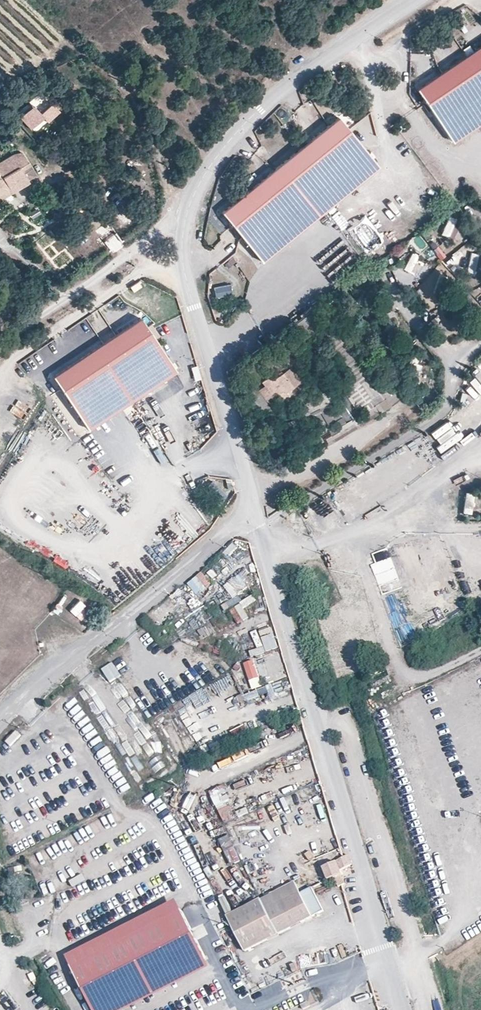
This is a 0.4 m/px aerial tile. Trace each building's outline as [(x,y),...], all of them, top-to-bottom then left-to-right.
[(412,90),(448,142),(480,119),(480,43),(412,90)] [(53,105),(42,115),(45,118),(50,123),(61,113),(53,105)] [(42,115),(34,107),(21,120),(32,131),(45,118),(42,115)] [(333,119),(217,214),(257,262),(372,168),(333,119)] [(426,147),(421,150),(427,160),(432,157),(426,147)] [(24,156),(12,154),(0,161),(0,193),(8,188),(11,193),(29,182),(21,170),(29,165),(24,156)] [(436,158),(427,166),(437,177),(446,169),(436,158)] [(136,177),(141,169),(133,163),(127,171),(129,172),(136,177)] [(35,175),(29,165),(21,170),(28,179),(35,175)] [(136,177),(129,172),(124,179),(131,184),(136,177)] [(11,193),(8,188),(0,193),(0,200),(11,193)] [(439,244),(433,248),(439,258),(445,255),(439,244)] [(235,261),(241,268),(247,264),(237,251),(223,261),(227,267),(235,261)] [(466,271),(476,273),(480,253),(470,251),(466,271)] [(403,269),(419,277),(427,260),(411,252),(403,269)] [(214,295),(230,294),(229,283),(213,284),(214,295)] [(48,378),(56,390),(144,332),(141,327),(136,320),(48,378)] [(144,332),(56,390),(82,429),(170,371),(150,341),(155,338),(146,324),(141,327),(144,332)] [(284,393),(307,375),(291,355),(283,361),(285,363),(260,382),(262,386),(258,390),(267,402),(276,395),(283,403),(288,399),(287,398),(284,393)] [(362,424),(408,394),(396,379),(386,386),(375,371),(358,383),(371,401),(369,402),(361,408),(364,412),(357,416),(362,424)] [(287,398),(311,380),(307,375),(284,393),(287,398)] [(307,413),(330,400),(319,382),(307,389),(308,391),(303,394),(307,401),(302,404),(307,413)] [(354,410),(344,395),(333,402),(344,417),(354,410)] [(341,418),(331,404),(325,408),(334,422),(341,418)] [(364,412),(361,408),(354,412),(357,416),(364,412)] [(327,426),(318,410),(310,414),(318,430),(327,426)] [(298,434),(291,419),(280,425),(287,439),(298,434)] [(347,432),(359,426),(356,420),(330,435),(333,441),(347,432)] [(62,445),(72,438),(68,432),(58,439),(62,445)] [(153,450),(160,462),(165,458),(158,447),(153,450)] [(187,581),(197,597),(214,587),(204,571),(187,581)] [(224,585),(234,598),(251,586),(240,573),(224,585)] [(159,627),(191,597),(181,586),(149,616),(159,627)] [(245,607),(257,600),(253,594),(241,601),(245,607)] [(69,612),(84,618),(89,605),(75,599),(69,612)] [(231,608),(237,623),(248,619),(242,603),(231,608)] [(259,630),(266,651),(278,647),(271,627),(259,630)] [(128,644),(109,655),(113,663),(132,652),(128,644)] [(243,662),(249,679),(266,673),(261,656),(243,662)] [(110,682),(121,676),(113,662),(102,668),(110,682)] [(244,692),(260,687),(258,681),(242,685),(244,692)] [(259,687),(261,693),(268,691),(270,698),(276,697),(272,683),(259,687)] [(245,724),(230,730),(234,738),(248,732),(245,724)] [(16,730),(6,740),(11,745),(21,735),(16,730)] [(223,822),(236,817),(224,784),(210,789),(223,822)] [(229,834),(218,839),(231,865),(241,860),(229,834)] [(347,868),(353,865),(349,855),(344,858),(338,860),(338,862),(342,871),(347,868)] [(343,875),(342,871),(338,862),(323,868),(328,881),(335,878),(339,887),(345,883),(341,875),(343,875)] [(227,916),(245,952),(313,918),(301,893),(296,882),(227,916)] [(325,912),(312,887),(301,893),(313,918),(325,912)] [(71,966),(183,911),(177,900),(66,956),(71,966)] [(183,911),(71,966),(93,1009),(102,1009),(206,958),(183,911)] [(318,941),(302,945),(303,950),(319,947),(318,941)] [(211,968),(206,958),(102,1009),(128,1009),(211,968)] [(301,1006),(304,1009),(310,1006),(308,1002),(301,1006)]
